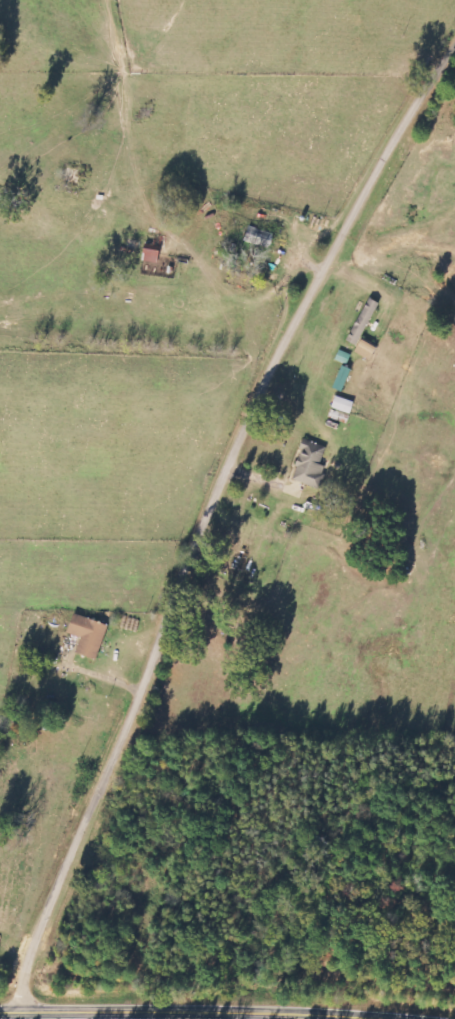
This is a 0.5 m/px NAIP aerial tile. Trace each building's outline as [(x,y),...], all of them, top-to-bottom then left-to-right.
[(247,242),(272,251),(275,242),(263,238),(266,232),(252,227),(247,242)] [(383,304),(372,298),(349,340),(359,346),(383,304)] [(358,353),(374,362),(381,348),(365,340),(358,353)] [(355,356),(342,351),(338,360),(351,365),(355,356)] [(345,393),(355,371),(345,366),(335,388),(345,393)] [(353,415),(357,403),(338,397),(334,409),(353,415)] [(292,477),(320,490),(331,469),(322,465),(330,450),(310,440),(292,477)] [(99,661),(112,627),(78,614),(71,634),(85,639),(79,654),(99,661)]
